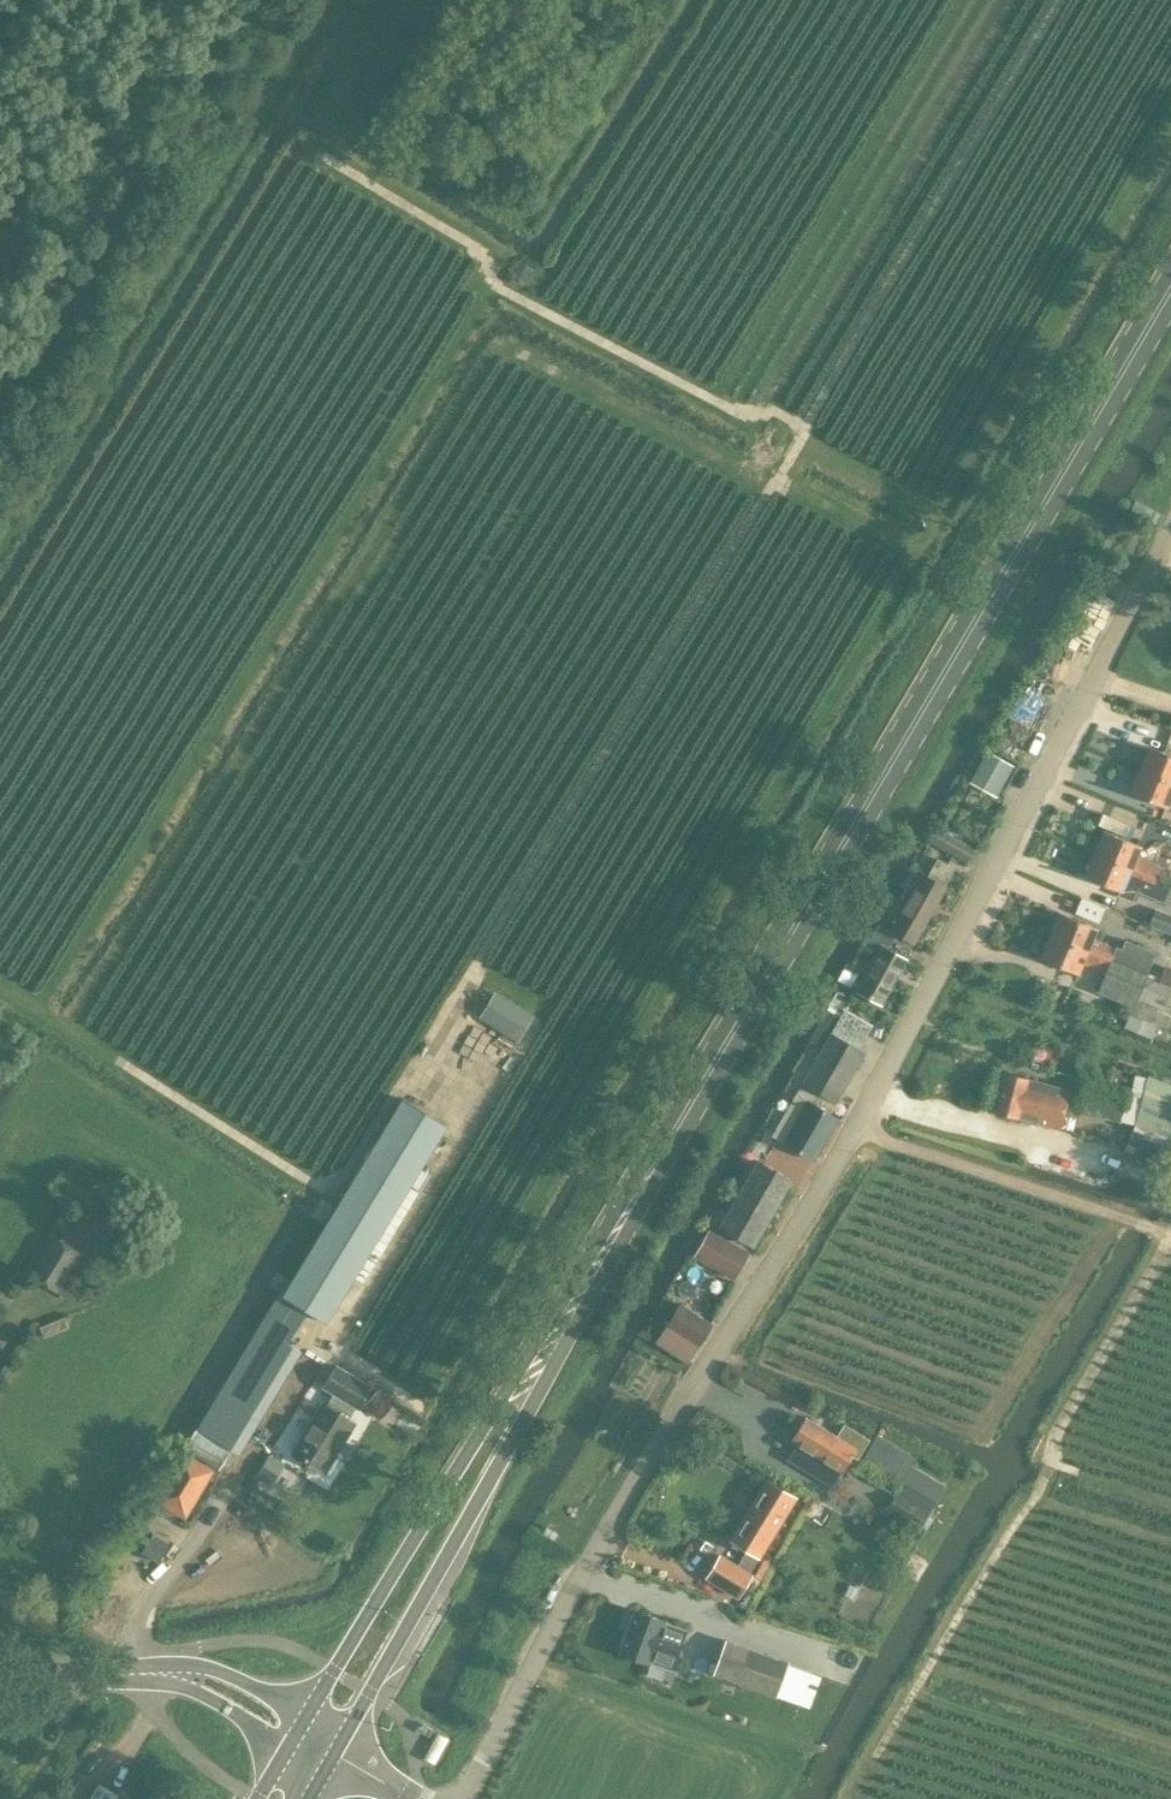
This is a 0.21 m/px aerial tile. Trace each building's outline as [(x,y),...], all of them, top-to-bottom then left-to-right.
[(521,264),(514,276),(530,284),(536,272),(521,264)] [(1170,782),(1170,755),(1150,746),(1140,769),(1170,782)] [(987,752),(975,773),(1000,787),(1012,766),(987,752)] [(1140,769),(1131,792),(1170,809),(1170,782),(1140,769)] [(1105,830),(1095,853),(1156,879),(1161,866),(1137,856),(1141,846),(1105,830)] [(968,862),(975,848),(948,834),(941,847),(968,862)] [(1085,876),(1120,891),(1118,895),(1133,901),(1137,891),(1149,895),(1164,902),(1170,905),(1170,885),(1156,879),(1095,853),(1085,876)] [(898,932),(914,942),(947,885),(945,884),(955,866),(939,857),(929,875),(925,873),(892,929),(898,932)] [(1106,907),(1082,898),(1076,913),(1100,922),(1106,907)] [(1150,925),(1166,931),(1170,933),(1170,917),(1155,910),(1150,925)] [(1060,913),(1051,936),(1147,976),(1156,953),(1127,940),(1123,949),(1117,947),(1117,948),(1093,939),(1098,928),(1060,913)] [(880,923),(872,939),(883,946),(888,949),(898,932),(892,929),(880,923)] [(1147,976),(1051,936),(1041,959),(1078,974),(1082,963),(1106,973),(1099,992),(1133,1006),(1129,1017),(1156,1028),(1170,991),(1170,986),(1147,976)] [(882,1004),(907,959),(888,949),(883,946),(858,991),(882,1004)] [(520,1040),(537,1013),(496,988),(479,1016),(520,1040)] [(859,1049),(871,1026),(844,1013),(773,1136),(785,1143),(815,1160),(839,1118),(830,1113),(865,1053),(859,1049)] [(1060,1129),(1070,1090),(1005,1073),(995,1112),(1060,1129)] [(1124,1153),(1147,1162),(1155,1143),(1162,1146),(1170,1127),(1170,1086),(1147,1079),(1141,1098),(1143,1098),(1135,1125),(1135,1124),(1124,1153)] [(1078,1108),(1135,1124),(1135,1125),(1143,1098),(1141,1098),(1127,1094),(1128,1092),(1086,1080),(1078,1108)] [(292,1281),(283,1296),(278,1292),(258,1325),(260,1326),(186,1447),(221,1466),(293,1346),(288,1343),(308,1311),(327,1322),(447,1125),(403,1098),(337,1208),(327,1224),(292,1281)] [(754,1246),(792,1180),(758,1161),(728,1213),(721,1226),(754,1246)] [(312,1215),(327,1224),(337,1208),(322,1199),(312,1215)] [(719,1209),(712,1221),(721,1226),(728,1213),(719,1209)] [(714,1265),(727,1240),(710,1231),(697,1256),(714,1265)] [(56,1290),(79,1253),(55,1238),(32,1275),(56,1290)] [(283,1296),(292,1281),(277,1272),(268,1286),(278,1292),(283,1296)] [(688,1362),(712,1324),(681,1304),(657,1341),(688,1362)] [(40,1327),(44,1337),(69,1327),(65,1318),(40,1327)] [(359,1409),(372,1387),(337,1366),(324,1387),(335,1394),(328,1406),(322,1403),(292,1452),(326,1473),(356,1423),(349,1419),(356,1407),(359,1409)] [(378,1391),(365,1405),(375,1415),(388,1401),(378,1391)] [(840,1468),(852,1449),(836,1439),(838,1437),(806,1418),(792,1440),(824,1459),(825,1458),(840,1468)] [(878,1435),(863,1458),(884,1471),(898,1448),(878,1435)] [(177,1468),(158,1501),(185,1517),(213,1472),(185,1455),(180,1453),(173,1465),(177,1468)] [(269,1455),(256,1475),(271,1484),(283,1464),(269,1455)] [(945,1485),(911,1465),(895,1493),(896,1494),(929,1513),(945,1485)] [(740,1544),(747,1549),(738,1564),(720,1553),(705,1578),(738,1598),(753,1573),(751,1572),(795,1499),(767,1482),(757,1498),(766,1503),(740,1544)] [(922,1527),(930,1513),(929,1513),(896,1494),(889,1507),(922,1527)] [(234,1506),(227,1517),(234,1522),(241,1511),(234,1506)] [(543,1534),(554,1541),(559,1533),(547,1527),(543,1534)] [(170,1544),(154,1535),(142,1554),(158,1563),(170,1544)] [(672,1668),(685,1631),(664,1623),(664,1621),(636,1611),(621,1653),(655,1665),(656,1663),(672,1668)] [(776,1695),(788,1662),(726,1640),(714,1673),(776,1695)] [(821,1676),(804,1670),(793,1701),(810,1708),(821,1676)] [(118,1796),(99,1785),(90,1798),(116,1798),(118,1796)]
